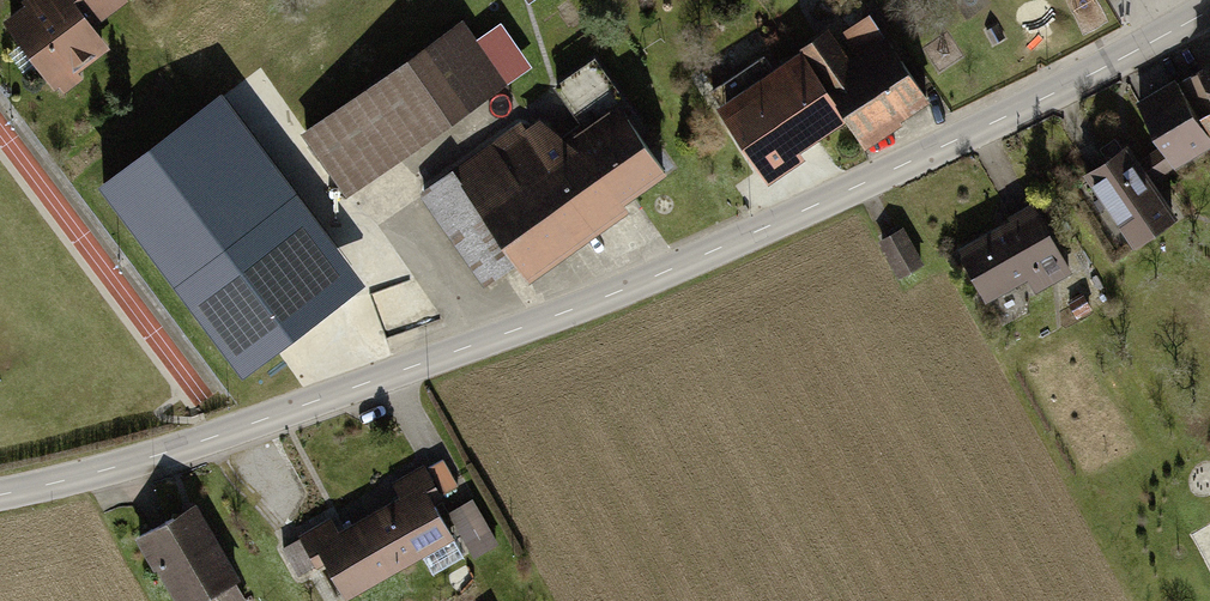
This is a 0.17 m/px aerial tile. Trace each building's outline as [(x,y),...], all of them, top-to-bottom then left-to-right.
[(129,0),(43,0),(11,25),(67,97),(121,55),(99,28),(131,3),(129,0)] [(514,90),(469,27),(309,139),(353,202),(514,90)] [(834,31),(726,108),(781,184),(862,127),(878,150),(941,105),(896,42),(860,67),(834,31)] [(1195,62),(1198,68),(1209,88),(1209,54),(1195,62)] [(1179,78),(1209,131),(1209,88),(1198,68),(1179,78)] [(1083,169),(1132,241),(1177,212),(1154,178),(1209,144),(1209,131),(1179,78),(1176,73),(1135,99),(1160,143),(1141,156),(1128,138),(1083,169)] [(219,89),(97,182),(243,373),(365,280),(219,89)] [(525,126),(461,174),(541,285),(681,182),(628,109),(581,148),(547,125),(532,133),(525,126)] [(1040,206),(967,248),(1005,314),(1078,272),(1040,206)] [(910,230),(884,243),(902,279),(928,266),(910,230)] [(306,537),(325,573),(337,567),(355,600),(356,600),(464,543),(427,473),(397,489),(405,505),(348,536),(339,519),(306,537)] [(480,503),(458,516),(474,545),(497,532),(480,503)] [(202,507),(144,539),(179,600),(215,600),(245,584),(202,507)]
